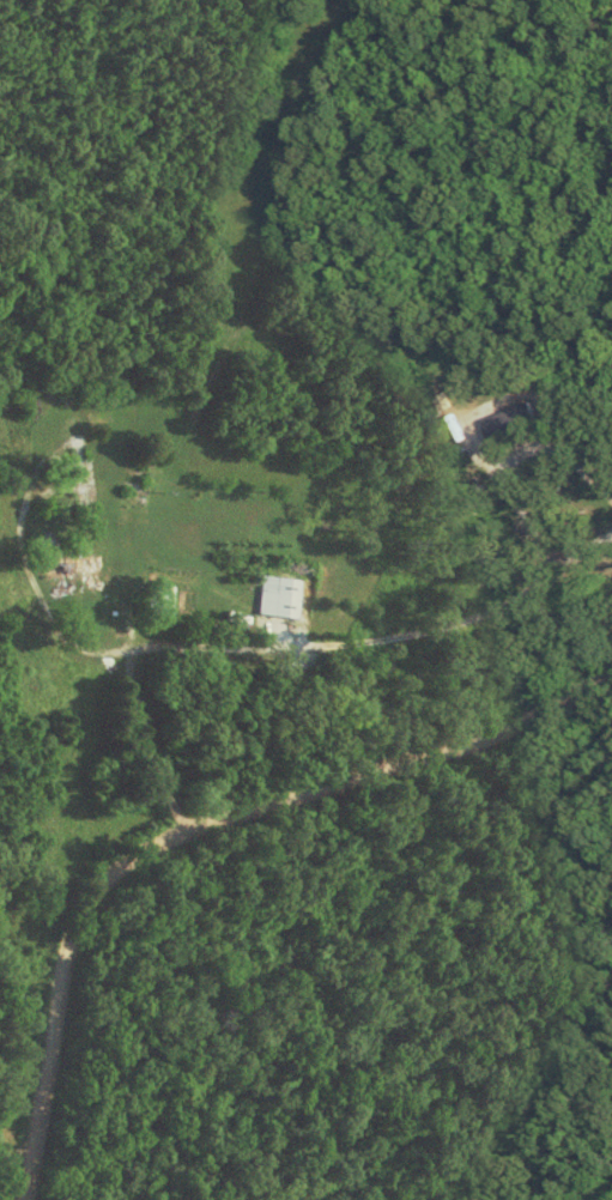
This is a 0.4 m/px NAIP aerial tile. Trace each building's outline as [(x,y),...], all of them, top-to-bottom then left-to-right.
[(537,401),(519,407),(515,399),(494,406),(498,417),(488,420),(496,440),(545,422),(537,401)] [(48,575),(102,576),(102,557),(49,557),(48,575)] [(258,616),(300,619),(304,579),(261,576),(258,616)]
